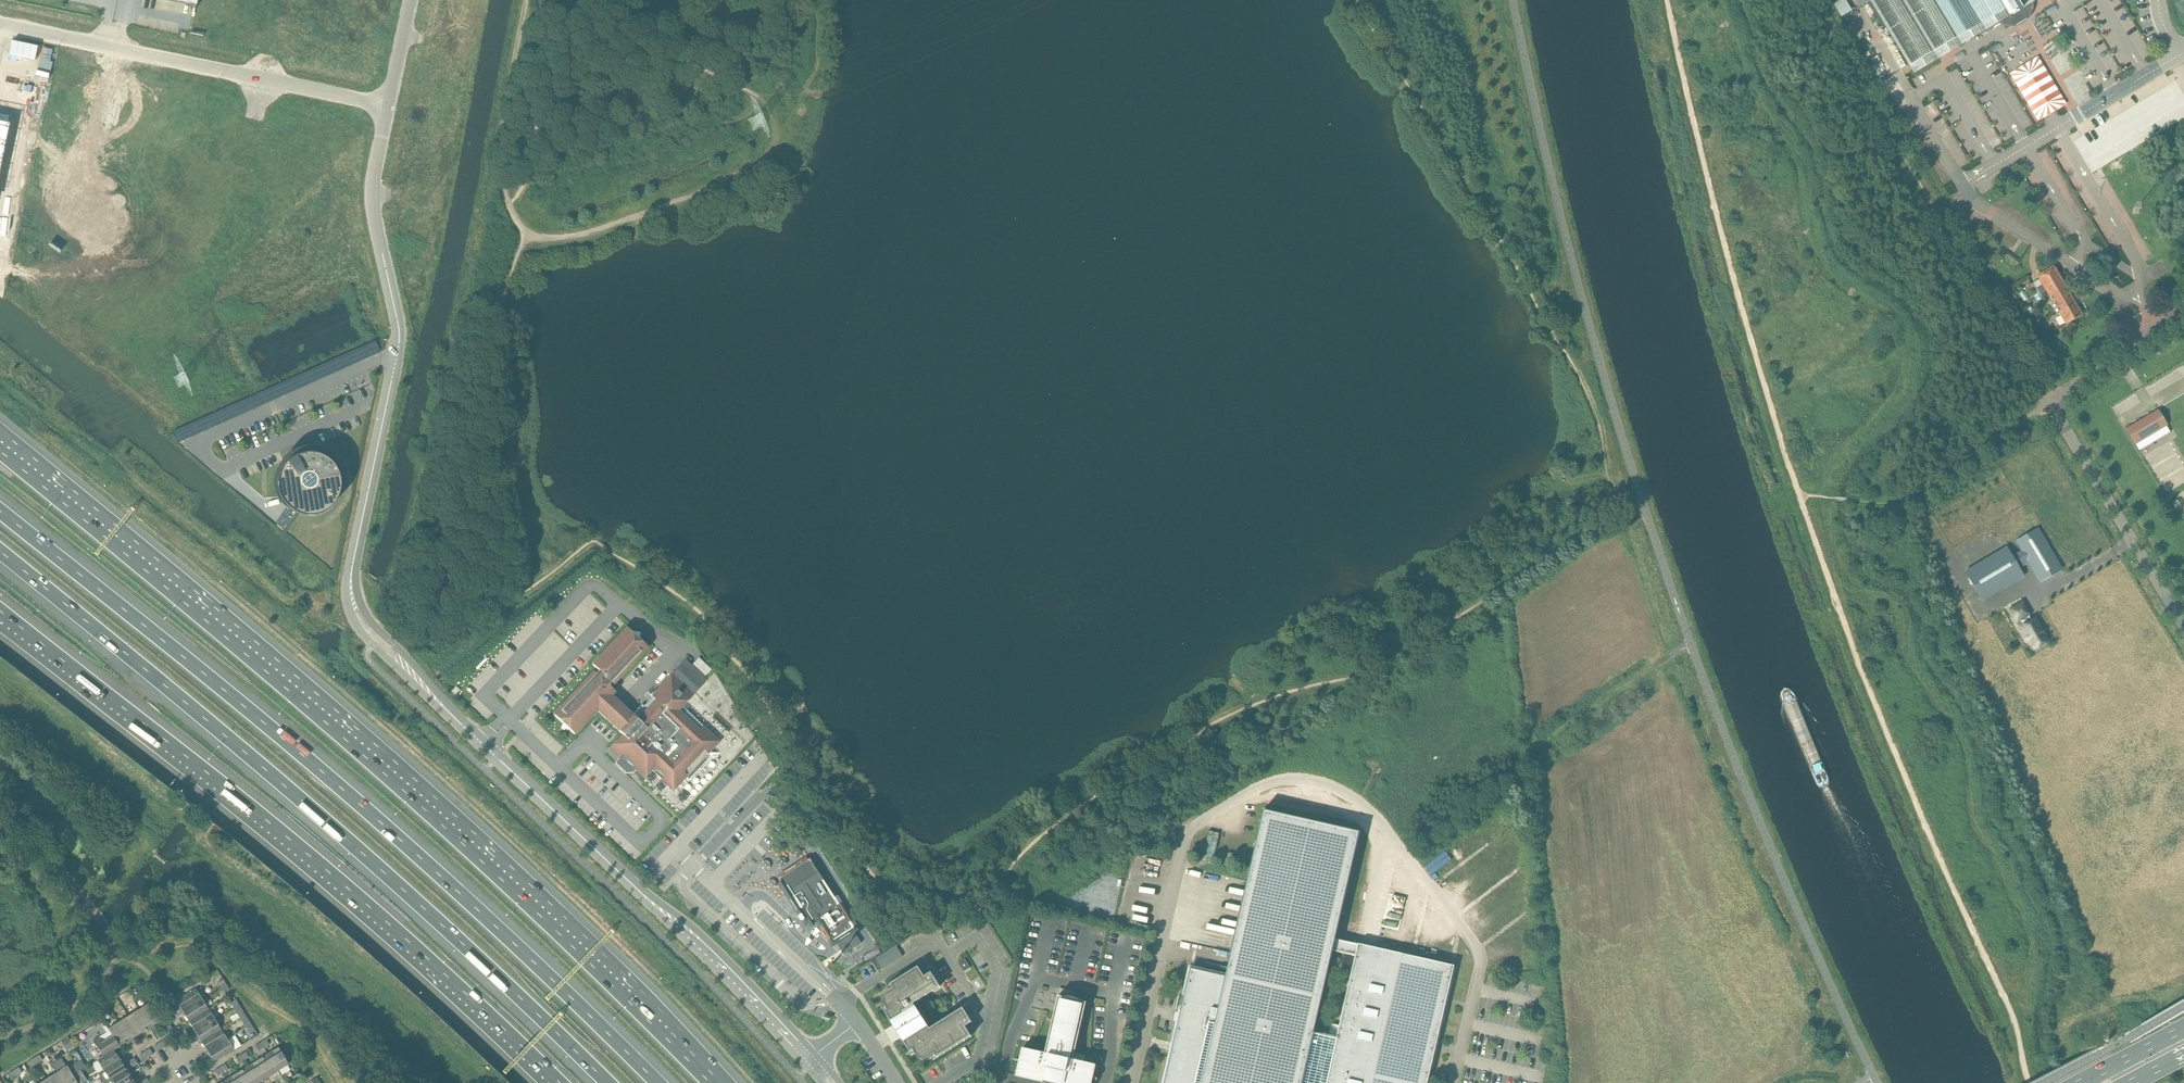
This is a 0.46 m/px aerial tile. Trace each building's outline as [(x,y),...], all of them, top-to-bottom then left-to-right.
[(1853,9),(1847,0),(1840,0),(1834,4),(1842,16),(1853,9)] [(1870,2),(1871,2),(1909,65),(1910,67),(2005,10),(2009,17),(2023,8),(2019,1),(2021,0),(1869,0),(1870,2)] [(2039,16),(2031,30),(2041,35),(2048,20),(2039,16)] [(11,123),(0,121),(0,175),(11,123)] [(1992,147),(2002,143),(1995,128),(1985,133),(1992,147)] [(2046,291),(2066,324),(2083,315),(2054,266),(2038,276),(2040,279),(2046,291)] [(2040,279),(2034,283),(2041,294),(2046,291),(2040,279)] [(2158,411),(2127,430),(2135,443),(2166,425),(2158,411)] [(333,436),(330,429),(319,433),(323,441),(333,436)] [(274,479),(274,481),(274,484),(274,487),(275,490),(276,492),(277,495),(278,498),(279,500),(281,502),(283,504),(285,506),(287,508),(289,509),(292,511),(294,512),(297,513),(299,513),(302,514),(305,514),(308,514),(310,514),(313,513),(314,513),(315,513),(316,513),(319,512),(322,511),(324,510),(327,509),(329,508),(332,506),(334,504),(335,502),(337,500),(339,498),(340,495),(341,493),(342,490),(343,488),(343,485),(343,482),(343,480),(343,477),(343,474),(342,471),(341,469),(340,466),(338,464),(336,462),(335,460),(333,458),(331,456),(328,454),(326,453),(323,452),(321,451),(318,451),(316,450),(313,450),(310,450),(308,450),(305,451),(304,451),(302,451),(301,452),(298,452),(295,453),(292,454),(289,456),(287,457),(285,459),(283,461),(281,463),(279,466),(278,468),(277,471),(276,473),(275,476),(274,479)] [(2178,500),(2173,503),(2177,510),(2182,507),(2178,500)] [(2013,557),(2012,556),(1971,581),(1982,600),(2024,575),(2019,567),(2029,561),(2041,582),(2061,570),(2037,529),(2017,541),(2023,551),(2013,557)] [(2018,622),(2020,621),(2023,625),(2021,626),(2035,650),(2049,641),(2035,618),(2032,620),(2029,616),(2031,615),(2023,601),(2010,609),(2018,622)] [(644,777),(651,770),(673,790),(685,778),(687,780),(691,780),(713,757),(713,753),(711,751),(719,742),(703,726),(699,730),(678,710),(693,694),(672,674),(652,696),(656,700),(647,709),(642,704),(632,714),(606,690),(609,686),(608,685),(611,682),(613,684),(648,648),(627,627),(592,664),(599,671),(596,674),(594,672),(553,714),(575,735),(597,711),(618,730),(606,744),(604,742),(604,743),(618,757),(618,758),(625,764),(633,772),(633,771),(642,780),(644,777)] [(677,669),(698,689),(707,680),(686,660),(677,669)] [(1179,996),(1176,1009),(1181,1010),(1164,1082),(1428,1082),(1454,965),(1358,944),(1358,945),(1335,940),(1359,832),(1263,810),(1226,976),(1191,968),(1184,997),(1179,996)] [(781,877),(780,879),(781,881),(782,882),(805,917),(805,918),(807,920),(810,918),(814,925),(817,924),(821,922),(833,942),(836,940),(838,944),(842,950),(844,953),(844,954),(853,948),(855,947),(862,943),(856,934),(854,931),(855,930),(854,929),(856,928),(853,923),(852,924),(843,909),(844,909),(841,905),(840,905),(831,891),(813,862),(812,861),(811,859),(809,860),(808,860),(797,868),(782,877),(781,877)] [(896,946),(876,958),(882,968),(902,955),(898,948),(896,946)] [(965,959),(959,963),(964,971),(971,967),(965,959)] [(905,1035),(901,1037),(913,1055),(916,1053),(917,1054),(918,1055),(919,1057),(921,1057),(922,1058),(924,1058),(926,1059),(927,1058),(929,1058),(931,1057),(932,1056),(934,1060),(972,1036),(965,1026),(972,1022),(963,1007),(930,1028),(914,1003),(940,986),(931,972),(925,976),(919,966),(888,986),(890,989),(888,989),(887,990),(885,991),(884,993),(883,994),(883,996),(883,998),(883,999),(883,1001),(884,1002),(885,1004),(886,1005),(883,1007),(894,1025),(897,1023),(905,1035)] [(218,981),(221,987),(226,984),(223,978),(218,981)] [(226,984),(221,987),(224,992),(230,989),(226,984)] [(176,1000),(182,1011),(202,999),(196,988),(176,1000)] [(1049,1082),(1092,1082),(1096,1065),(1073,1059),(1086,1002),(1058,996),(1045,1053),(1022,1048),(1019,1065),(1016,1074),(1048,1082),(1049,1082)] [(182,1011),(189,1021),(209,1009),(202,999),(182,1011)] [(239,1004),(236,999),(230,1002),(233,1007),(239,1004)] [(139,1009),(151,1029),(154,1027),(153,1025),(160,1021),(149,1003),(139,1009)] [(239,1004),(233,1007),(237,1013),(242,1009),(239,1004)] [(209,1009),(189,1021),(195,1031),(215,1019),(219,1016),(213,1006),(209,1009)] [(147,1031),(151,1029),(139,1009),(128,1016),(140,1034),(146,1030),(147,1031)] [(133,1038),(140,1034),(128,1016),(118,1022),(130,1042),(134,1039),(133,1038)] [(201,1041),(221,1029),(215,1019),(195,1031),(201,1041)] [(251,1024),(248,1019),(243,1022),(246,1028),(251,1024)] [(108,1028),(113,1036),(119,1046),(126,1042),(127,1044),(130,1042),(118,1022),(108,1028)] [(170,1024),(164,1027),(168,1033),(173,1029),(170,1024)] [(251,1024),(246,1028),(249,1033),(255,1030),(251,1024)] [(201,1041),(208,1051),(227,1039),(221,1029),(201,1041)] [(103,1056),(113,1050),(119,1046),(113,1036),(102,1042),(99,1037),(93,1040),(103,1056)] [(76,1049),(68,1037),(63,1040),(70,1052),(76,1049)] [(168,1045),(166,1042),(165,1039),(154,1046),(157,1051),(168,1045)] [(208,1051),(214,1062),(234,1050),(227,1039),(208,1051)] [(260,1042),(263,1048),(269,1044),(265,1039),(260,1042)] [(267,1054),(278,1070),(288,1064),(278,1047),(267,1054)] [(142,1060),(153,1054),(150,1048),(139,1055),(142,1060)] [(120,1060),(117,1055),(113,1050),(103,1056),(97,1059),(104,1070),(120,1060)] [(240,1055),(243,1060),(249,1057),(245,1051),(240,1055)] [(257,1060),(268,1077),(278,1070),(267,1054),(257,1060)] [(39,1055),(34,1058),(37,1063),(43,1060),(39,1055)] [(240,1055),(235,1058),(238,1063),(243,1060),(240,1055)] [(134,1057),(129,1061),(132,1066),(137,1063),(134,1057)] [(34,1058),(29,1061),(32,1066),(37,1063),(34,1058)] [(57,1072),(63,1082),(78,1082),(62,1058),(52,1065),(57,1072)] [(104,1070),(110,1080),(126,1070),(120,1060),(104,1070)] [(257,1082),(268,1077),(257,1060),(247,1067),(257,1082)] [(132,1080),(129,1075),(141,1068),(137,1063),(132,1066),(126,1070),(110,1080),(105,1082),(127,1082),(132,1080)] [(220,1067),(223,1073),(228,1069),(225,1064),(220,1067)] [(19,1067),(13,1070),(17,1076),(22,1072),(19,1067)] [(220,1067),(214,1070),(218,1076),(223,1073),(220,1067)] [(243,1082),(257,1082),(247,1067),(237,1073),(243,1082)] [(13,1070),(8,1073),(11,1079),(17,1076),(13,1070)] [(57,1072),(46,1079),(49,1082),(63,1082),(57,1072)] [(237,1073),(227,1079),(229,1082),(243,1082),(237,1073)]
